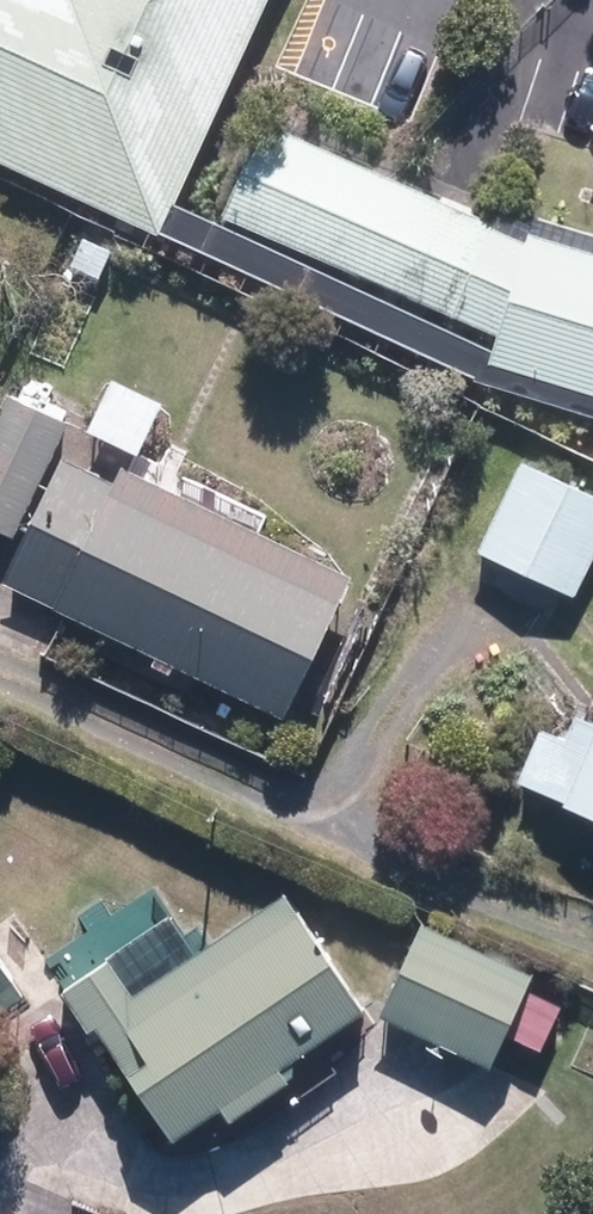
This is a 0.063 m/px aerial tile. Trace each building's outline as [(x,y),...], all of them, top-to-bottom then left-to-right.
[(176,230),(287,0),(0,0),(0,146),(176,230)] [(259,122),(218,212),(498,337),(493,351),(592,384),(592,250),(532,231),(528,242),(259,122)] [(6,395),(0,407),(0,535),(4,537),(61,422),(6,395)] [(61,463),(4,578),(276,712),(342,579),(123,473),(115,490),(61,463)] [(521,464),(479,551),(567,592),(592,538),(592,498),(521,464)] [(577,713),(550,782),(570,789),(564,803),(592,814),(592,719),(577,713)] [(69,989),(162,1135),(361,1008),(287,892),(127,994),(108,964),(69,989)] [(527,972),(422,925),(380,1017),(485,1065),(527,972)] [(15,985),(0,961),(0,994),(15,985)]
